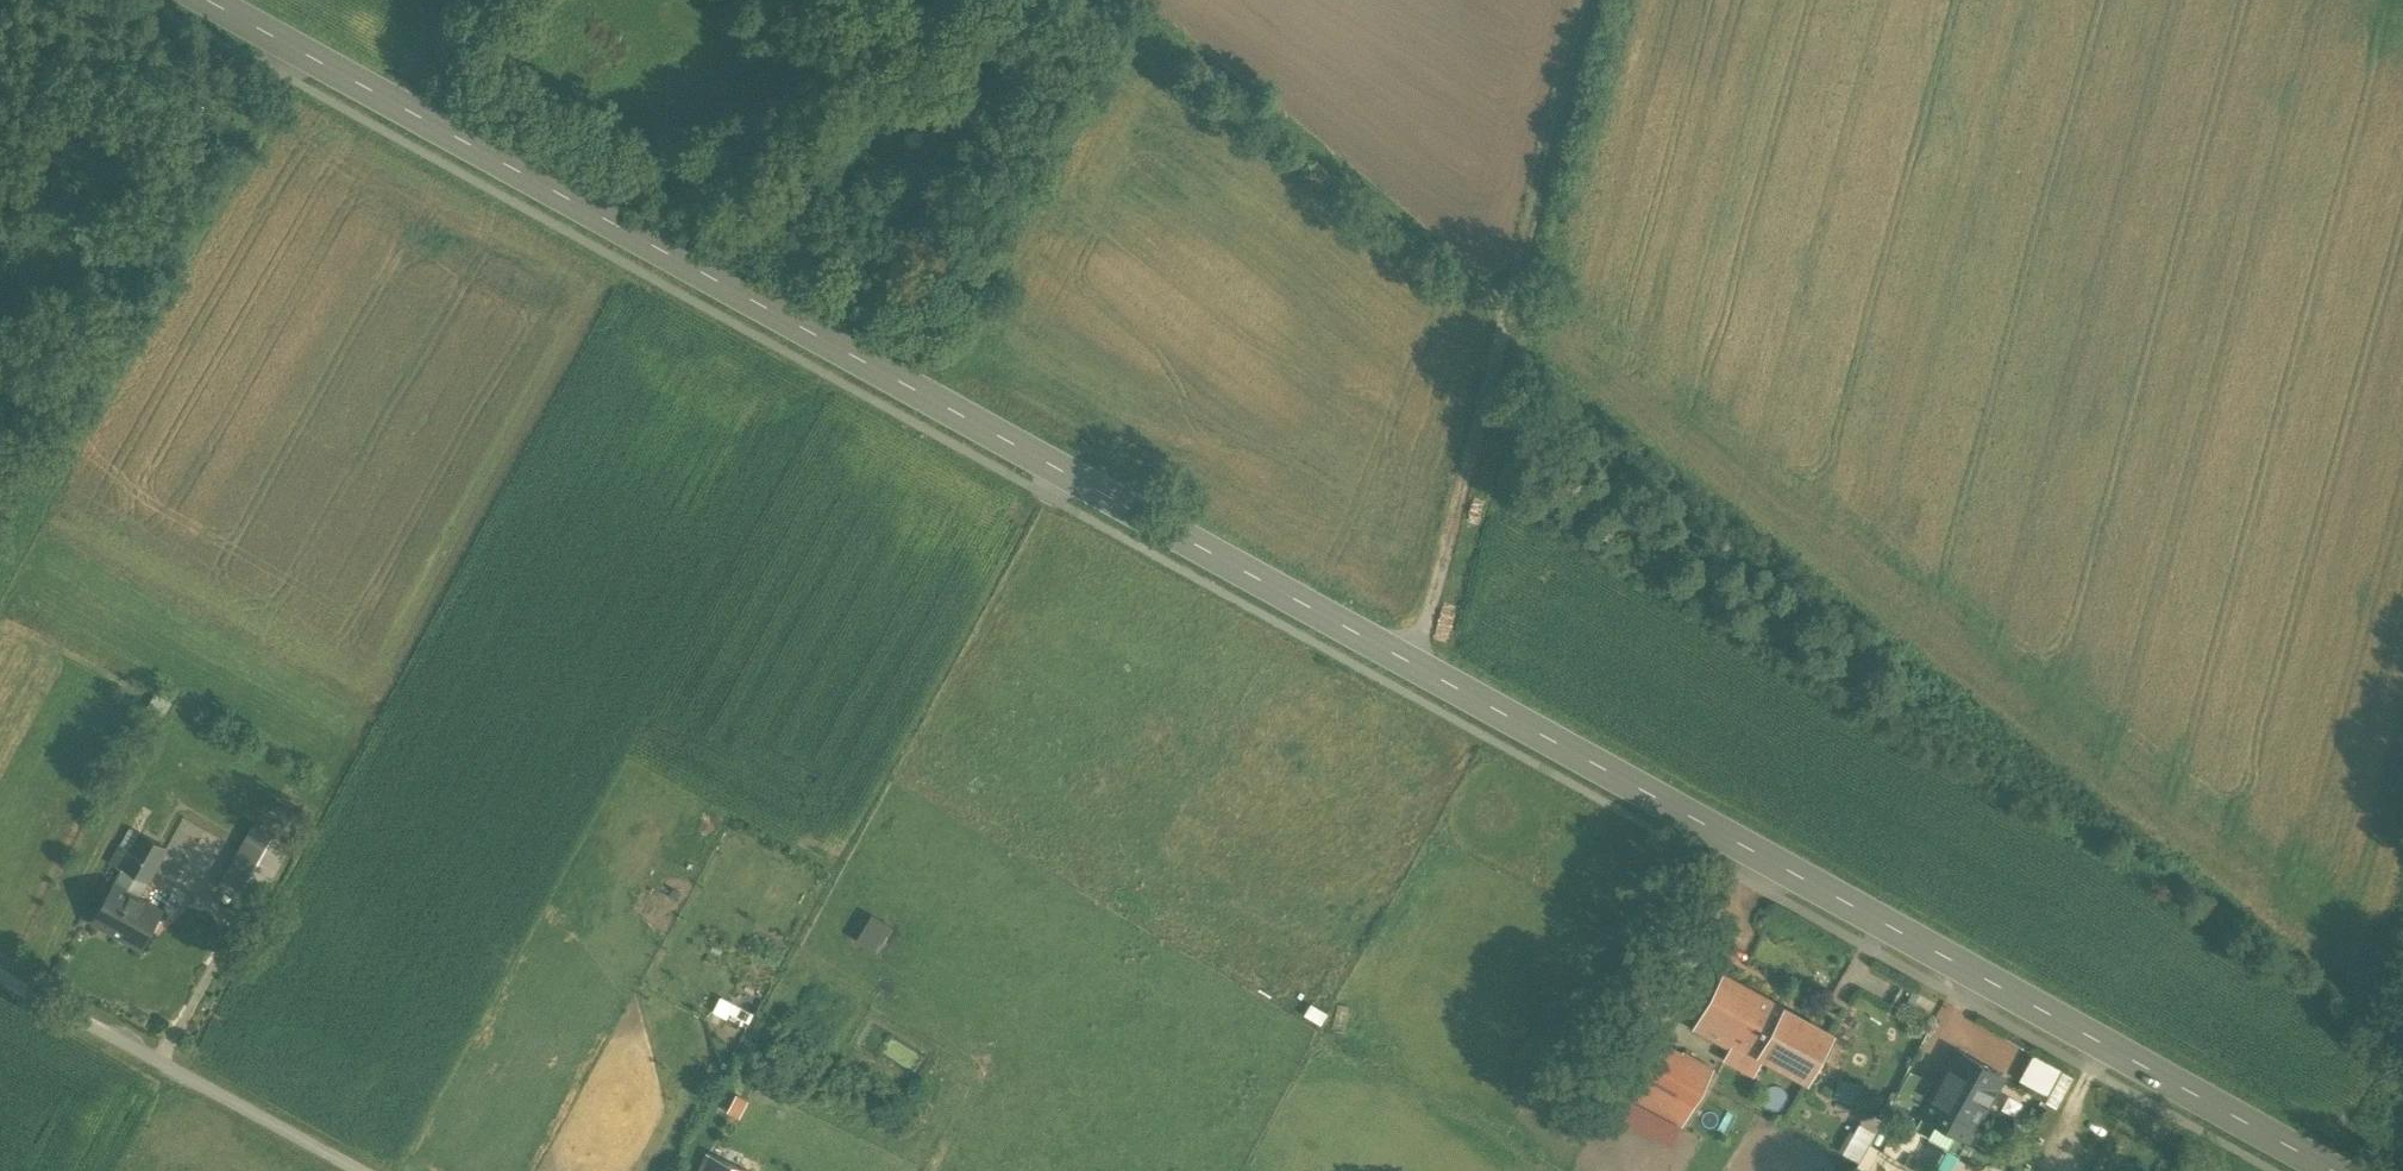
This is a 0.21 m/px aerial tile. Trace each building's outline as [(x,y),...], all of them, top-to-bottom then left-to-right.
[(987,5),(979,17),(989,24),(998,12),(987,5)] [(748,18),(736,10),(727,24),(739,32),(748,18)] [(822,18),(800,11),(796,23),(819,30),(822,18)] [(255,825),(220,888),(253,906),(288,844),(255,825)] [(131,851),(122,867),(148,881),(166,848),(141,834),(131,851)] [(131,851),(121,845),(111,864),(121,869),(122,867),(131,851)] [(148,881),(122,867),(121,869),(113,884),(139,898),(148,881)] [(139,898),(113,884),(93,921),(140,948),(161,910),(139,898)] [(862,937),(882,950),(897,926),(877,913),(862,937)] [(759,993),(722,975),(711,1000),(748,1017),(759,993)] [(1722,976),(1695,1026),(1731,1045),(1732,1045),(1735,1039),(1759,996),(1722,976)] [(1830,1035),(1759,996),(1735,1039),(1770,1059),(1806,1078),(1830,1035)] [(1712,1069),(1645,1032),(1614,1089),(1681,1125),(1712,1069)] [(1770,1059),(1735,1039),(1732,1046),(1732,1045),(1731,1045),(1724,1058),(1760,1077),(1770,1059)] [(2001,1076),(1956,1051),(1922,1114),(1937,1122),(1932,1130),(1944,1137),(1949,1129),(1967,1138),(2001,1076)] [(2062,1104),(2078,1075),(2038,1052),(2022,1081),(2062,1104)] [(1865,1159),(1878,1125),(1862,1119),(1850,1154),(1865,1159)] [(705,1152),(698,1170),(746,1170),(705,1152)]
